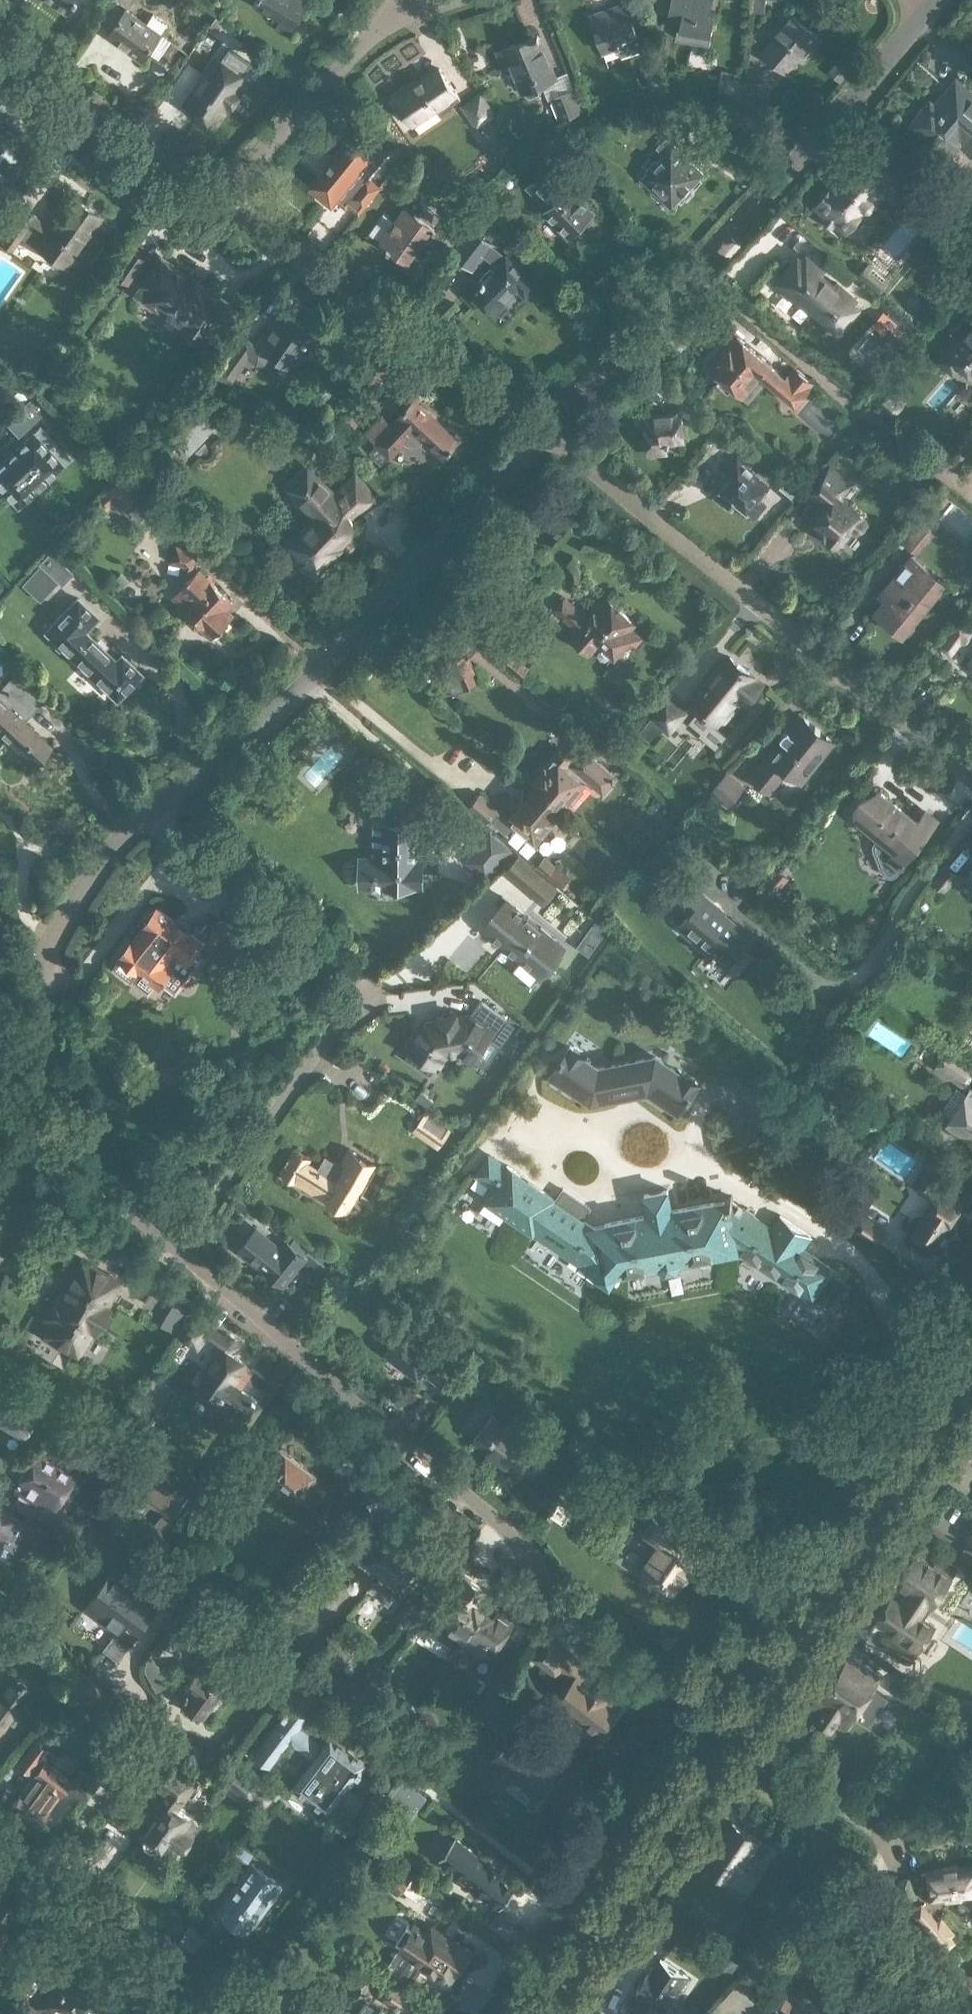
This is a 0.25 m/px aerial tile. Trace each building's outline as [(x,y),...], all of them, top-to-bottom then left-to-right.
[(65,13),(74,0),(46,0),(65,13)] [(253,3),(280,19),(275,27),(289,35),(309,0),(308,0),(254,0),(253,3)] [(603,52),(617,47),(617,48),(618,48),(621,56),(643,48),(634,22),(646,18),(639,0),(626,0),(589,13),(603,52)] [(715,14),(710,12),(712,0),(671,0),(668,11),(682,14),(677,36),(693,40),(694,34),(710,37),(715,14)] [(106,35),(143,61),(150,51),(159,57),(170,42),(161,36),(163,32),(162,31),(168,23),(153,13),(148,21),(126,6),(106,35)] [(768,33),(773,38),(762,51),(785,72),(797,58),(800,61),(820,38),(787,10),(768,33)] [(539,84),(557,77),(541,37),(540,38),(538,33),(497,49),(504,66),(510,64),(522,91),(524,90),(525,94),(531,96),(539,93),(541,88),(539,84)] [(215,54),(181,104),(216,128),(227,111),(229,112),(246,87),(245,86),(250,78),(244,75),(253,61),(230,46),(222,58),(215,54)] [(460,98),(439,67),(394,96),(413,124),(443,104),(445,108),(460,98)] [(762,107),(765,82),(744,80),(741,105),(762,107)] [(930,102),(910,126),(940,151),(953,135),(971,151),(971,102),(951,85),(934,105),(930,102)] [(573,88),(551,97),(560,120),(582,111),(573,88)] [(464,105),(478,125),(495,113),(481,93),(464,105)] [(332,206),(337,201),(346,208),(349,205),(359,213),(381,186),(368,175),(387,151),(371,138),(362,149),(347,138),(311,183),(308,187),(332,206)] [(704,172),(673,143),(657,160),(653,159),(647,165),(647,170),(640,177),(671,206),(704,172)] [(0,152),(0,200),(26,163),(3,147),(0,152)] [(874,157),(864,148),(814,207),(825,216),(822,219),(831,227),(834,224),(844,232),(864,209),(869,209),(874,203),(874,198),(894,174),(884,165),(888,160),(879,152),(874,157)] [(417,170),(413,160),(405,164),(409,174),(417,170)] [(547,208),(568,187),(571,189),(576,184),(551,160),(525,186),(547,208)] [(909,168),(896,183),(921,204),(933,190),(909,168)] [(592,211),(571,189),(568,187),(547,208),(543,211),(567,235),(592,211)] [(104,216),(68,191),(46,223),(36,216),(37,215),(24,205),(0,239),(0,243),(11,251),(21,237),(66,269),(104,216)] [(405,206),(395,220),(384,212),(370,232),(381,240),(380,241),(407,260),(425,234),(446,249),(459,231),(472,213),(456,203),(444,220),(438,216),(431,225),(405,206)] [(506,228),(499,236),(507,243),(514,236),(506,228)] [(492,245),(472,229),(453,254),(471,268),(482,253),(484,255),(492,245)] [(128,284),(146,258),(132,249),(115,275),(128,284)] [(826,267),(806,249),(802,254),(798,251),(772,280),(799,305),(802,301),(815,312),(815,313),(834,330),(835,330),(838,332),(862,305),(857,300),(860,296),(838,277),(834,282),(822,271),(826,267)] [(477,281),(469,289),(463,295),(475,307),(480,301),(492,313),(516,289),(525,297),(536,286),(507,256),(480,283),(477,281)] [(198,344),(225,305),(207,292),(209,290),(187,275),(186,277),(159,258),(151,270),(149,269),(139,284),(149,291),(143,301),(180,327),(178,329),(198,344)] [(869,261),(858,274),(879,293),(890,280),(869,261)] [(602,302),(596,295),(586,303),(593,310),(602,302)] [(950,331),(956,336),(936,359),(953,375),(961,366),(971,376),(971,307),(950,331)] [(280,309),(255,344),(245,337),(241,343),(254,352),(249,358),(257,364),(265,363),(270,355),(295,371),(303,359),(310,358),(316,350),(315,343),(319,336),(280,309)] [(884,310),(872,323),(893,342),(905,328),(884,310)] [(739,336),(711,370),(720,377),(716,381),(728,392),(732,387),(743,397),(762,375),(796,404),(813,383),(793,367),(786,376),(739,336)] [(254,352),(241,343),(221,371),(233,380),(249,358),(254,352)] [(377,371),(368,365),(358,380),(367,386),(377,371)] [(871,399),(893,418),(905,405),(896,397),(905,388),(892,376),(871,399)] [(24,384),(14,393),(21,402),(31,393),(24,384)] [(699,408),(681,393),(671,406),(667,411),(642,414),(642,416),(639,417),(640,427),(643,427),(645,447),(685,442),(683,415),(685,415),(690,419),(699,408)] [(244,414),(262,422),(270,402),(253,394),(244,414)] [(18,433),(46,407),(34,395),(6,421),(18,433)] [(455,443),(458,440),(413,398),(398,415),(400,417),(392,426),(382,417),(366,435),(379,446),(371,455),(381,465),(389,456),(391,457),(415,431),(443,457),(447,452),(451,452),(455,448),(455,443)] [(329,412),(318,405),(309,418),(320,425),(329,412)] [(708,438),(718,446),(729,432),(720,424),(708,438)] [(55,442),(41,426),(0,465),(0,486),(18,505),(62,464),(48,449),(55,442)] [(841,445),(851,454),(863,439),(852,431),(841,445)] [(732,473),(713,495),(728,507),(732,502),(744,511),(746,509),(755,516),(766,503),(758,497),(769,484),(744,462),(747,458),(737,450),(724,466),(732,473)] [(351,522),(351,519),(349,516),(376,497),(363,478),(347,489),(348,491),(341,496),(309,467),(291,485),(318,512),(288,543),(300,554),(297,557),(315,574),(343,545),(341,543),(347,537),(349,535),(350,532),(351,529),(351,527),(351,524),(351,522)] [(850,484),(831,468),(811,492),(824,503),(812,518),(828,531),(824,535),(837,546),(849,531),(850,532),(852,533),(855,533),(857,533),(859,532),(860,531),(862,530),(863,528),(864,526),(864,524),(864,522),(864,520),(863,518),(862,517),(860,515),(839,498),(850,484)] [(931,534),(914,520),(900,537),(917,551),(931,534)] [(199,551),(176,543),(173,542),(167,559),(170,560),(170,561),(193,569),(199,551)] [(61,584),(73,572),(50,550),(38,563),(42,567),(34,575),(48,588),(56,579),(61,584)] [(882,590),(887,595),(874,610),(903,633),(938,591),(928,583),(936,574),(911,554),(882,590)] [(235,602),(200,567),(171,596),(187,612),(187,617),(194,624),(198,624),(211,637),(235,613),(229,607),(235,602)] [(115,578),(121,584),(126,578),(120,572),(115,578)] [(117,700),(142,673),(121,653),(116,659),(85,630),(98,616),(77,596),(44,631),(117,700)] [(632,625),(634,623),(604,597),(594,608),(596,610),(588,619),(564,598),(554,610),(576,629),(570,636),(585,650),(595,639),(615,656),(631,639),(637,645),(645,636),(632,625)] [(962,646),(971,633),(971,631),(959,621),(938,647),(951,657),(960,644),(962,646)] [(511,655),(505,661),(503,663),(520,679),(531,668),(513,652),(511,655)] [(464,654),(451,660),(464,689),(478,683),(464,654)] [(730,656),(691,703),(717,723),(720,720),(724,720),(733,710),(732,705),(739,697),(747,704),(749,701),(755,703),(764,692),(761,687),(764,684),(755,678),(756,676),(730,656)] [(4,658),(3,660),(0,660),(0,675),(4,675),(13,666),(4,658)] [(34,765),(50,748),(22,722),(29,715),(23,709),(38,694),(19,676),(7,689),(3,686),(0,688),(0,734),(34,765)] [(649,715),(670,732),(686,712),(666,695),(649,715)] [(781,738),(782,739),(751,777),(760,785),(765,779),(776,778),(783,769),(801,782),(834,742),(801,716),(794,724),(794,731),(789,731),(789,730),(785,730),(781,735),(781,738)] [(618,777),(583,747),(574,758),(560,746),(533,778),(538,782),(566,806),(588,780),(603,794),(618,777)] [(301,751),(296,747),(290,754),(295,758),(301,751)] [(728,806),(745,785),(727,770),(710,791),(728,806)] [(498,808),(480,792),(468,806),(486,822),(489,819),(506,834),(513,825),(535,844),(566,806),(538,782),(508,818),(497,809),(498,808)] [(864,828),(867,824),(880,835),(876,839),(873,843),(873,845),(873,847),(882,871),(884,873),(885,874),(887,875),(889,876),(891,876),(894,876),(896,875),(898,873),(910,860),(906,857),(937,820),(925,811),(916,822),(881,793),(880,792),(879,792),(878,792),(856,800),(850,802),(847,803),(845,805),(844,808),(845,811),(846,813),(848,815),(864,828)] [(383,859),(360,859),(360,871),(358,871),(358,881),(360,881),(360,886),(405,886),(405,888),(415,888),(415,886),(423,886),(423,859),(416,859),(417,822),(398,822),(398,811),(384,811),(383,859)] [(494,833),(486,844),(503,858),(512,847),(494,833)] [(694,842),(684,833),(676,842),(687,851),(694,842)] [(541,877),(517,855),(497,879),(510,887),(517,883),(529,893),(541,877)] [(547,875),(556,864),(545,855),(536,865),(547,875)] [(945,891),(959,874),(946,863),(932,880),(945,891)] [(963,878),(971,884),(971,867),(963,878)] [(772,897),(789,877),(779,868),(762,888),(772,897)] [(726,913),(689,882),(673,900),(689,913),(679,926),(726,966),(751,936),(725,914),(726,913)] [(239,888),(217,924),(240,939),(262,904),(239,888)] [(597,902),(588,894),(581,903),(590,911),(597,902)] [(193,931),(191,933),(188,930),(191,926),(178,916),(175,920),(159,908),(115,968),(131,979),(139,968),(160,984),(163,980),(175,990),(194,966),(196,968),(206,956),(196,949),(203,940),(204,931),(202,930),(193,931)] [(564,960),(510,912),(491,928),(499,933),(490,942),(535,980),(545,969),(552,973),(564,960)] [(595,919),(586,932),(599,941),(608,928),(595,919)] [(207,939),(219,946),(227,933),(215,925),(207,939)] [(473,1063),(496,1029),(471,1011),(459,1013),(459,1009),(434,1013),(435,1017),(424,1019),(405,1046),(439,1070),(448,1056),(460,1054),(473,1063)] [(849,1027),(855,1019),(851,1017),(846,1024),(849,1027)] [(971,1074),(971,1065),(946,1047),(934,1067),(963,1087),(971,1074)] [(649,1051),(569,1098),(526,1100),(490,1154),(540,1188),(551,1174),(576,1187),(573,1196),(608,1219),(645,1212),(641,1192),(670,1186),(673,1207),(729,1197),(743,1163),(774,1119),(650,1051),(649,1051)] [(970,1089),(948,1123),(971,1139),(971,1091),(970,1089)] [(416,1096),(428,1106),(434,1100),(421,1090),(416,1096)] [(415,1129),(438,1146),(450,1130),(426,1113),(415,1129)] [(319,1167),(309,1160),(295,1151),(281,1172),(296,1182),(299,1177),(324,1193),(322,1197),(342,1210),(351,1196),(355,1198),(375,1165),(352,1150),(343,1164),(328,1154),(319,1167)] [(540,1189),(489,1155),(476,1174),(493,1186),(484,1199),(609,1283),(616,1271),(736,1248),(815,1300),(835,1270),(803,1248),(811,1236),(780,1215),(772,1228),(728,1199),(670,1210),(666,1190),(644,1194),(648,1214),(607,1222),(572,1199),(571,1193),(570,1190),(568,1187),(566,1185),(559,1180),(556,1179),(553,1178),(549,1179),(547,1181),(544,1183),(540,1189)] [(928,1166),(915,1186),(935,1199),(924,1215),(923,1215),(922,1214),(920,1214),(918,1214),(916,1214),(915,1214),(913,1215),(911,1217),(910,1218),(909,1220),(908,1221),(908,1223),(908,1225),(908,1227),(909,1229),(910,1231),(912,1233),(915,1235),(933,1247),(962,1202),(936,1185),(942,1175),(928,1166)] [(234,1204),(244,1211),(249,1204),(239,1196),(234,1204)] [(885,1232),(861,1215),(852,1230),(876,1246),(885,1232)] [(262,1238),(254,1231),(240,1248),(266,1270),(270,1266),(287,1280),(297,1269),(313,1282),(328,1264),(297,1239),(292,1245),(289,1243),(284,1249),(266,1234),(262,1238)] [(76,1355),(96,1320),(100,1322),(109,1308),(105,1305),(119,1282),(80,1259),(60,1292),(63,1294),(58,1302),(52,1299),(41,1317),(50,1322),(42,1335),(76,1355)] [(191,1311),(185,1318),(176,1330),(196,1345),(204,1335),(218,1345),(214,1351),(218,1354),(203,1374),(212,1381),(199,1399),(224,1417),(220,1421),(238,1434),(260,1403),(264,1405),(292,1367),(280,1358),(266,1377),(232,1353),(239,1343),(226,1334),(225,1336),(191,1311)] [(455,1358),(453,1361),(444,1354),(441,1358),(433,1352),(432,1354),(405,1333),(408,1329),(391,1316),(383,1326),(398,1338),(387,1350),(417,1373),(425,1363),(432,1369),(430,1373),(439,1380),(436,1383),(451,1394),(469,1369),(455,1358)] [(6,1391),(0,1400),(0,1422),(23,1436),(32,1421),(47,1430),(56,1415),(46,1408),(50,1401),(41,1396),(37,1402),(27,1396),(24,1402),(6,1391)] [(143,1428),(160,1404),(141,1392),(125,1415),(143,1428)] [(60,1401),(56,1408),(65,1414),(70,1407),(60,1401)] [(538,1448),(493,1414),(473,1440),(519,1474),(527,1463),(529,1464),(531,1460),(530,1459),(538,1448)] [(12,1488),(18,1492),(10,1506),(29,1518),(37,1505),(36,1505),(37,1504),(38,1504),(40,1500),(54,1508),(71,1481),(74,1482),(80,1471),(71,1465),(69,1468),(53,1458),(52,1460),(45,1455),(46,1454),(45,1454),(46,1451),(37,1446),(12,1488)] [(279,1446),(268,1461),(263,1469),(315,1507),(331,1485),(279,1446)] [(574,1465),(581,1456),(581,1455),(577,1452),(570,1463),(574,1465)] [(574,1465),(578,1468),(585,1458),(581,1455),(581,1456),(574,1465)] [(10,1523),(16,1512),(0,1502),(0,1517),(10,1523)] [(166,1540),(177,1525),(162,1514),(150,1528),(166,1540)] [(643,1531),(659,1541),(640,1568),(650,1575),(650,1580),(659,1586),(662,1584),(673,1592),(700,1552),(688,1544),(688,1542),(681,1537),(680,1538),(652,1519),(643,1531)] [(357,1560),(377,1576),(402,1542),(381,1526),(361,1552),(362,1553),(357,1560)] [(961,1540),(953,1552),(971,1565),(971,1548),(961,1540)] [(423,1558),(402,1542),(377,1576),(397,1591),(402,1583),(404,1585),(423,1558)] [(925,1616),(960,1564),(942,1552),(935,1563),(911,1547),(894,1575),(892,1577),(895,1579),(895,1581),(908,1590),(902,1600),(892,1593),(874,1621),(917,1650),(935,1623),(925,1616)] [(103,1648),(119,1660),(161,1602),(162,1602),(115,1567),(89,1601),(106,1614),(101,1621),(116,1632),(103,1648)] [(467,1637),(485,1611),(477,1605),(487,1591),(466,1577),(456,1592),(461,1596),(444,1621),(467,1637)] [(407,1599),(393,1618),(403,1626),(418,1607),(407,1599)] [(485,1611),(467,1637),(472,1640),(465,1650),(466,1657),(471,1660),(478,1659),(484,1649),(491,1654),(513,1621),(498,1611),(494,1617),(485,1611)] [(282,1643),(290,1631),(279,1624),(271,1636),(282,1643)] [(614,1717),(613,1712),(620,1704),(609,1695),(593,1681),(595,1678),(569,1658),(572,1654),(548,1635),(531,1656),(554,1674),(559,1668),(572,1678),(559,1696),(583,1716),(580,1719),(598,1732),(604,1724),(608,1724),(614,1717)] [(486,1676),(498,1684),(515,1659),(503,1651),(486,1676)] [(145,1670),(157,1691),(169,1685),(152,1653),(147,1659),(145,1670)] [(205,1665),(201,1662),(183,1686),(187,1688),(180,1697),(187,1703),(188,1710),(193,1713),(199,1712),(204,1716),(215,1700),(221,1699),(225,1694),(224,1688),(228,1682),(225,1680),(234,1669),(213,1654),(205,1665)] [(881,1678),(845,1655),(808,1710),(818,1717),(813,1725),(829,1735),(834,1726),(845,1733),(854,1719),(867,1726),(884,1700),(872,1692),(881,1678)] [(899,1676),(890,1690),(904,1699),(913,1685),(899,1676)] [(11,1677),(0,1692),(0,1725),(27,1689),(24,1687),(25,1682),(20,1678),(15,1680),(11,1677)] [(77,1695),(102,1713),(114,1696),(90,1678),(77,1695)] [(513,1707),(489,1687),(472,1708),(497,1727),(513,1707)] [(399,1731),(417,1708),(406,1699),(388,1722),(399,1731)] [(294,1781),(328,1807),(365,1759),(331,1733),(328,1737),(323,1732),(305,1719),(308,1715),(291,1702),(254,1752),(270,1764),(290,1739),(313,1757),(294,1781)] [(539,1794),(560,1769),(513,1731),(491,1758),(494,1760),(483,1773),(501,1787),(511,1775),(513,1773),(539,1794)] [(15,1763),(32,1776),(10,1807),(36,1826),(69,1779),(48,1764),(54,1755),(32,1740),(15,1763)] [(436,1761),(425,1754),(417,1764),(429,1772),(436,1761)] [(148,1779),(169,1794),(153,1817),(156,1819),(145,1834),(143,1840),(146,1846),(151,1850),(157,1849),(162,1846),(168,1839),(183,1849),(199,1825),(178,1808),(198,1781),(163,1757),(148,1779)] [(409,1820),(427,1796),(404,1778),(386,1802),(409,1820)] [(378,1785),(368,1799),(377,1806),(387,1792),(378,1785)] [(488,1863),(455,1837),(437,1859),(470,1886),(469,1887),(483,1898),(484,1897),(498,1908),(516,1885),(502,1874),(503,1873),(489,1862),(488,1863)] [(235,1853),(247,1862),(254,1853),(242,1844),(235,1853)] [(387,1857),(373,1847),(366,1857),(379,1867),(387,1857)] [(412,1874),(393,1859),(378,1878),(397,1893),(412,1874)] [(281,1883),(250,1861),(215,1910),(246,1932),(281,1883)] [(971,1868),(971,1866),(922,1871),(924,1888),(920,1888),(921,1897),(958,1893),(959,1906),(962,1909),(971,1908),(971,1867),(971,1868)] [(0,1897),(0,1943),(21,1912),(0,1897)] [(936,1921),(921,1903),(910,1913),(944,1951),(954,1942),(949,1937),(954,1933),(941,1918),(936,1921)] [(397,1948),(398,1949),(383,1972),(408,1988),(423,1966),(434,1973),(450,1984),(457,1973),(456,1972),(459,1968),(460,1968),(469,1955),(468,1955),(472,1948),(431,1921),(427,1928),(415,1920),(411,1926),(407,1924),(396,1941),(400,1943),(397,1948)] [(638,1991),(625,2009),(633,2013),(657,2013),(662,2007),(663,2008),(674,1992),(675,1993),(687,1976),(660,1958),(653,1968),(651,1967),(645,1977),(641,1977),(637,1983),(638,1986),(636,1990),(638,1991)] [(66,1972),(56,1985),(54,1985),(36,2007),(46,2013),(97,2013),(118,2013),(127,2002),(119,1995),(121,1993),(104,1980),(108,1976),(85,1959),(73,1975),(66,1972)] [(395,1980),(382,1999),(405,2013),(407,2013),(419,1997),(395,1980)] [(263,2010),(271,2000),(257,1990),(250,2000),(263,2010)] [(787,1997),(778,2006),(781,2009),(777,2013),(807,2013),(787,1997)]
